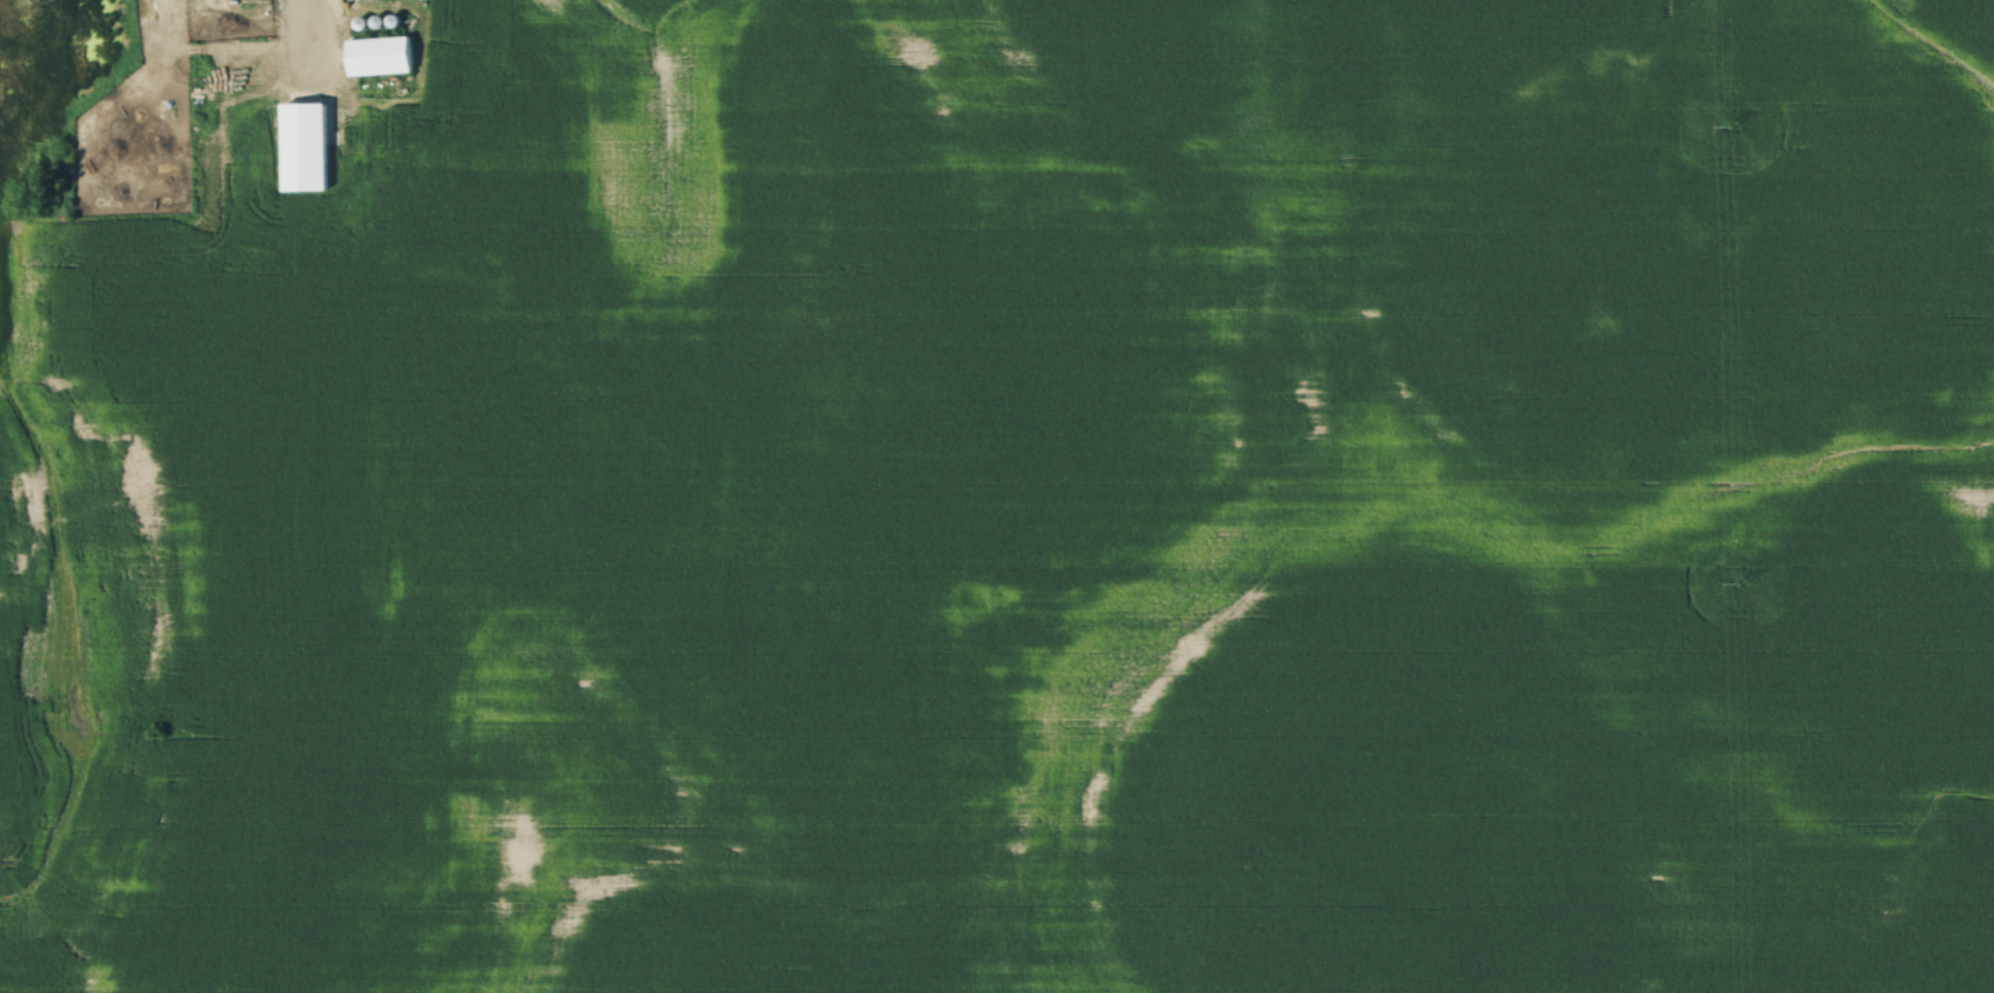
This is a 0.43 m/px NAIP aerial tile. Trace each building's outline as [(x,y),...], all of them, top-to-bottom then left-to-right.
[(413,74),(411,38),(347,40),(348,76),(413,74)]
